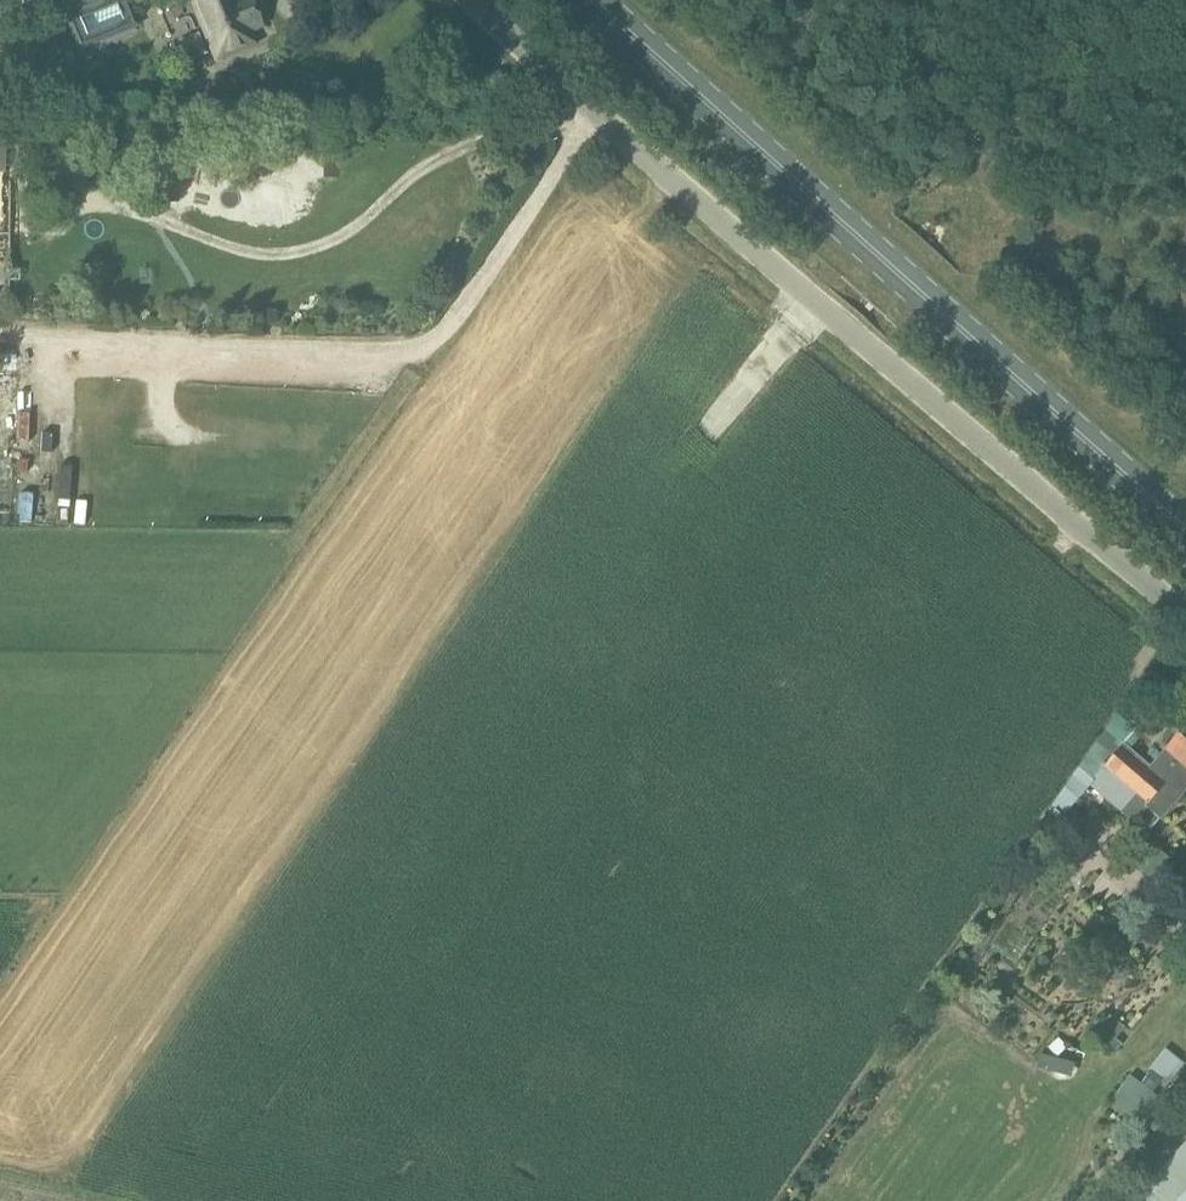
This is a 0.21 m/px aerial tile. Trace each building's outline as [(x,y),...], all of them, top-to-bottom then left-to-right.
[(20,22),(40,15),(36,6),(51,0),(11,0),(20,22)] [(81,45),(134,24),(125,0),(63,0),(81,45)] [(218,58),(254,43),(249,30),(261,25),(251,0),(244,0),(238,2),(237,0),(195,0),(218,58)] [(8,515),(8,466),(15,466),(16,390),(0,390),(0,515),(8,515)] [(127,423),(138,427),(145,407),(134,403),(127,423)] [(1185,718),(1185,703),(1178,697),(1167,711),(1182,723),(1185,718)] [(1092,780),(1094,781),(1093,782),(1124,809),(1151,833),(1185,791),(1185,723),(1150,767),(1123,743),(1119,748),(1119,747),(1092,780)] [(1154,880),(1169,860),(1150,845),(1134,864),(1154,880)] [(1139,1085),(1118,1113),(1140,1131),(1162,1104),(1139,1085)] [(1144,1192),(1142,1192),(1136,1200),(1185,1200),(1185,1145),(1144,1192)]
